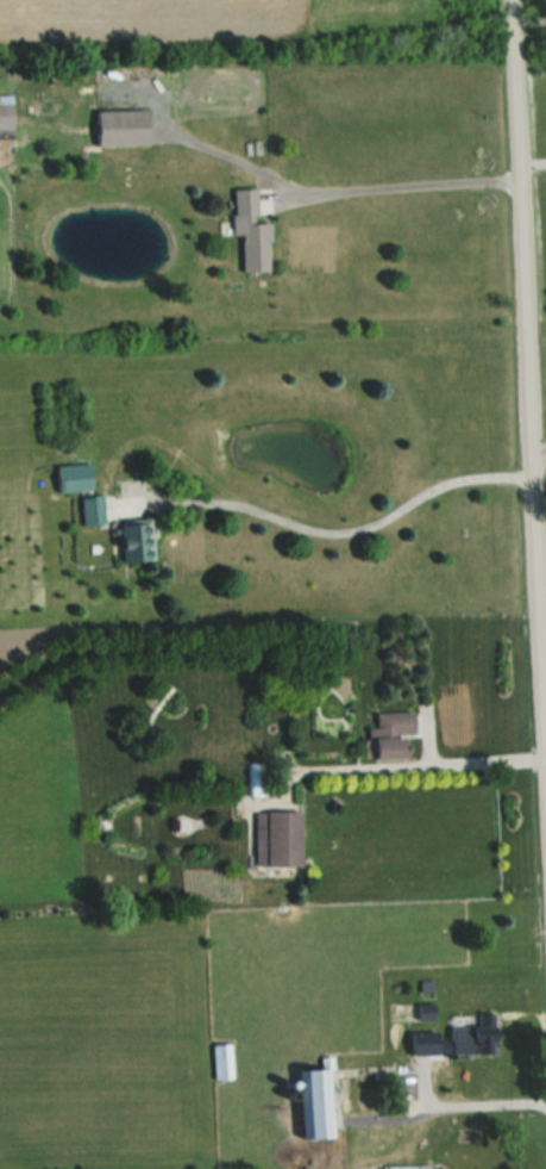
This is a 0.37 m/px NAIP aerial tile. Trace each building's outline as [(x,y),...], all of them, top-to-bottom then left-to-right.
[(145,111),(94,111),(94,147),(145,147),(145,111)] [(239,236),(240,272),(268,272),(267,224),(255,224),(254,189),(230,190),(231,236),(239,236)] [(88,493),(88,465),(54,465),(54,493),(88,493)] [(101,526),(100,497),(79,497),(80,526),(101,526)] [(117,562),(150,562),(150,521),(117,521),(117,562)] [(401,734),(411,734),(411,713),(373,713),(373,730),(364,730),(364,760),(401,761),(401,734)] [(248,797),(263,797),(263,764),(248,764),(248,797)] [(253,814),(253,869),(299,869),(299,814),(253,814)] [(448,1055),(494,1055),(494,1015),(476,1015),(476,1026),(448,1026),(448,1055)] [(409,1032),(409,1055),(435,1055),(435,1032),(409,1032)] [(212,1048),(212,1079),(229,1079),(229,1048),(212,1048)] [(298,1141),(329,1140),(326,1070),(295,1071),(298,1141)]
